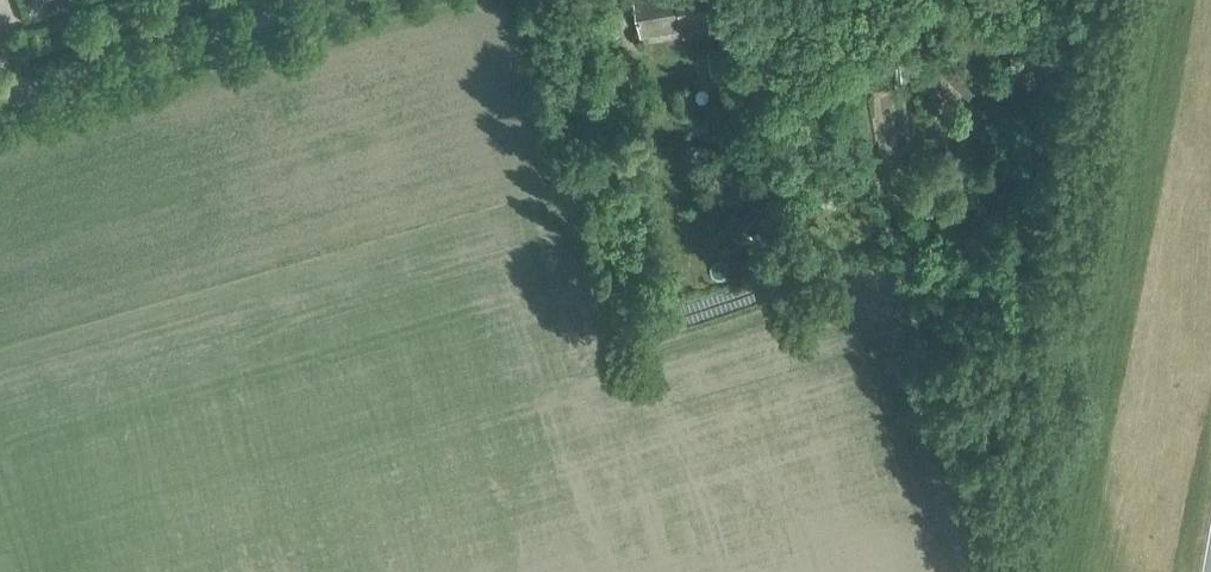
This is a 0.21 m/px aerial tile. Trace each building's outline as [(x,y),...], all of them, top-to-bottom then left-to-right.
[(42,0),(33,0),(28,2),(32,12),(45,7),(42,0)] [(680,37),(721,30),(716,0),(633,0),(639,37),(679,30),(680,37)] [(708,48),(713,74),(732,70),(727,45),(708,48)] [(755,189),(752,182),(779,170),(774,158),(746,170),(745,166),(717,178),(727,201),(755,189)]
